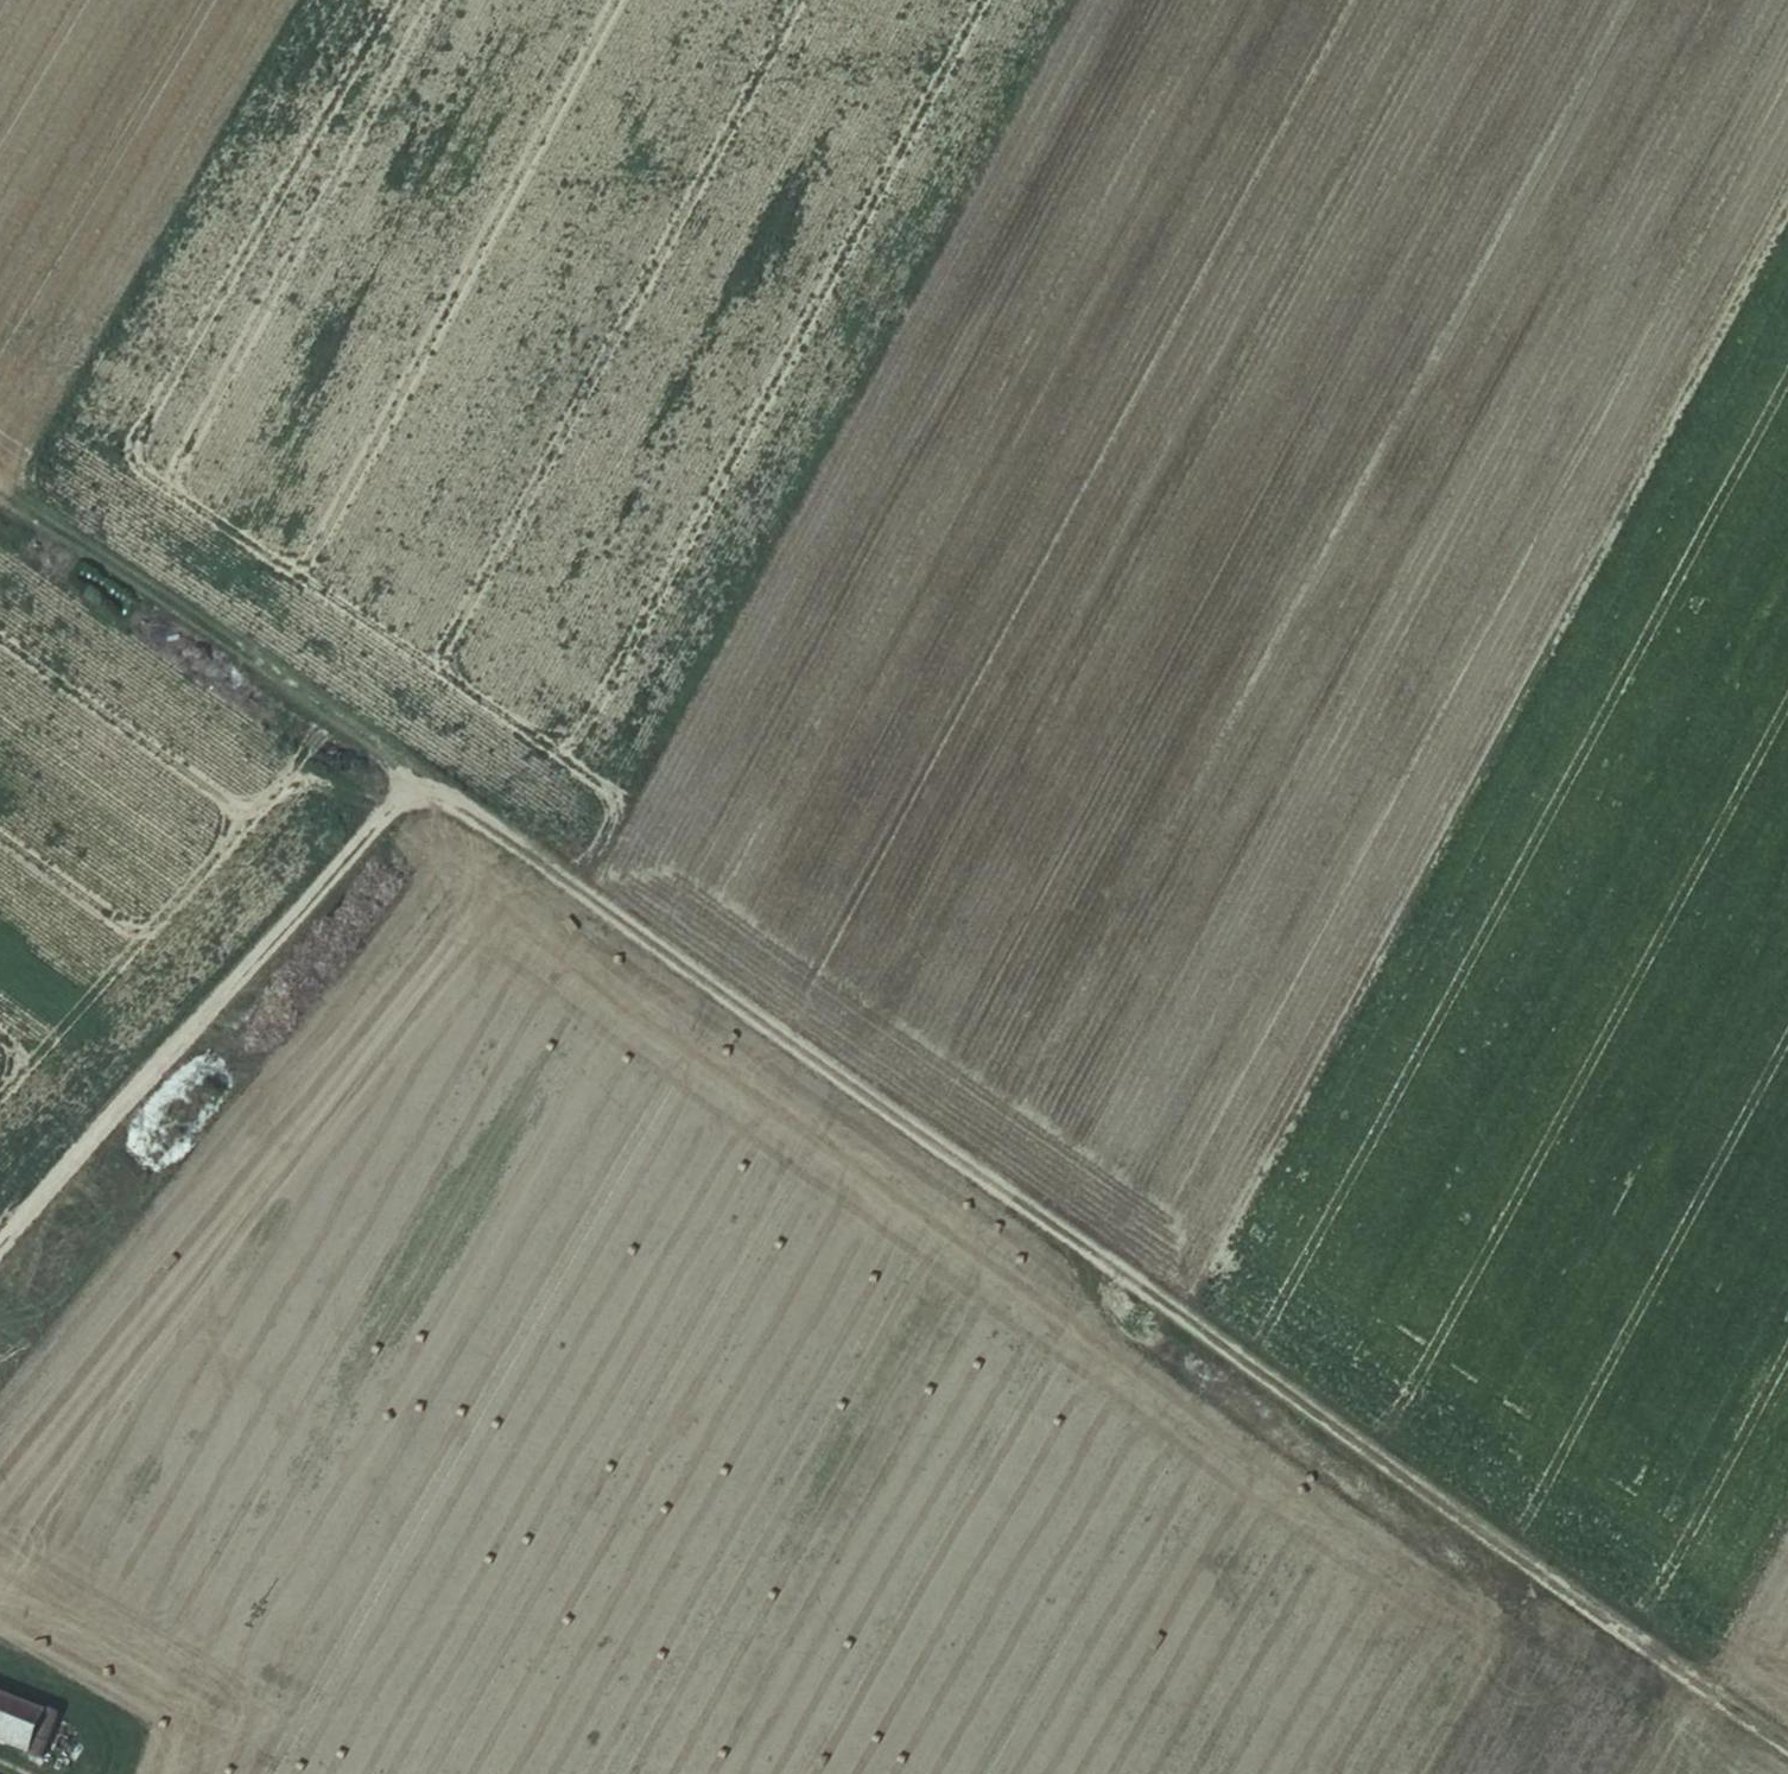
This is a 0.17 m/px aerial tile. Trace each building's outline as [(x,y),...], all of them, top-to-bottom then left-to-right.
[(0,1699),(0,1741),(11,1746),(26,1710),(0,1699)]
